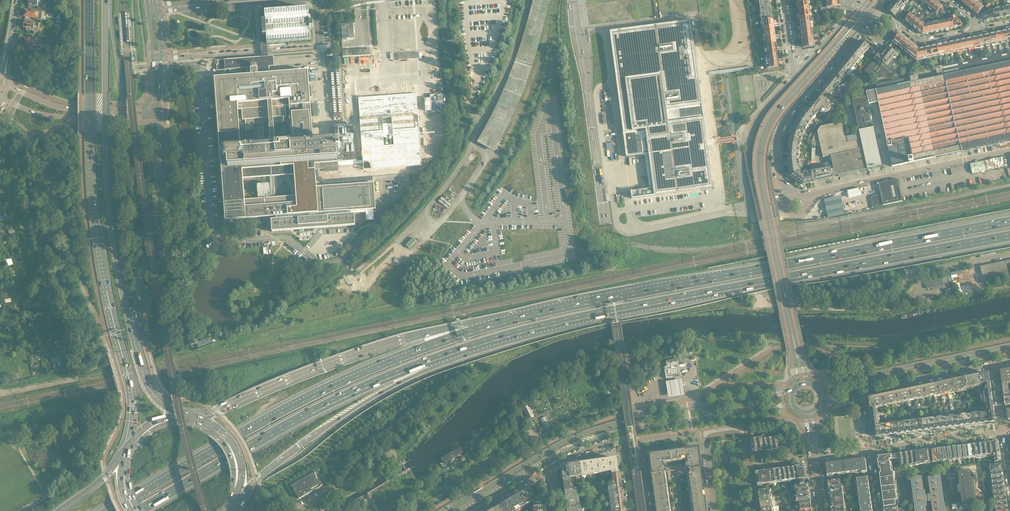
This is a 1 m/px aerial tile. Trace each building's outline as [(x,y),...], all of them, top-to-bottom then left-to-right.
[(495,152),(507,129),(518,106),(524,90),(532,68),(538,47),(546,19),(550,0),(533,0),(529,17),(522,39),(514,63),(506,84),(500,99),(490,120),(477,142),(478,143),(493,151),(495,152)] [(893,3),(901,10),(907,3),(903,0),(902,0),(901,2),(898,0),(895,0),(893,3)] [(936,1),(935,0),(929,7),(937,13),(939,11),(941,13),(945,8),(941,5),(940,4),(939,4),(937,2),(936,0),(936,1)] [(969,8),(970,8),(970,9),(971,10),(972,10),(977,14),(984,6),(976,0),(975,0),(969,8)] [(807,1),(797,2),(797,6),(798,12),(804,11),(804,8),(810,7),(809,4),(807,4),(807,1)] [(770,3),(759,5),(761,21),(772,20),(770,3)] [(893,3),(889,6),(887,9),(896,17),(902,10),(901,10),(893,3)] [(998,8),(1000,18),(1009,16),(1009,14),(1008,6),(998,8)] [(810,7),(804,8),(804,11),(798,12),(798,14),(799,18),(809,17),(808,14),(810,14),(810,10),(810,7)] [(313,27),(312,21),(311,21),(311,17),(309,17),(308,8),(300,9),(265,11),(265,20),(260,21),(262,40),(264,40),(267,40),(267,44),(311,41),(310,31),(312,31),(311,27),(313,27)] [(987,16),(986,16),(987,21),(991,20),(992,20),(993,20),(994,19),(996,19),(997,19),(998,19),(999,18),(1000,18),(998,8),(993,9),(993,10),(990,11),(990,14),(987,14),(987,16)] [(42,15),(42,12),(38,11),(38,12),(34,12),(34,11),(31,11),(25,10),(24,16),(38,18),(38,15),(42,15)] [(912,26),(913,26),(919,19),(911,13),(905,20),(906,21),(908,23),(908,22),(910,24),(910,25),(911,26),(912,26)] [(961,22),(961,21),(959,21),(959,20),(957,18),(955,18),(955,16),(954,16),(952,16),(952,17),(952,19),(954,28),(954,27),(955,28),(956,28),(957,27),(962,26),(961,25),(962,24),(961,22)] [(954,28),(952,19),(952,17),(949,18),(949,19),(942,21),(944,30),(946,29),(946,30),(948,29),(950,28),(951,29),(952,28),(953,28),(954,28)] [(919,19),(913,26),(914,27),(914,28),(915,29),(916,29),(918,30),(918,31),(919,32),(920,32),(923,34),(925,24),(919,19)] [(23,24),(23,26),(23,27),(26,28),(26,30),(30,31),(30,28),(38,30),(39,23),(25,21),(24,23),(23,24)] [(630,191),(631,199),(713,188),(690,21),(686,21),(676,22),(668,24),(659,25),(650,26),(641,27),(632,28),(623,29),(614,31),(609,31),(623,136),(626,157),(636,156),(643,155),(648,154),(653,188),(630,191)] [(942,21),(933,23),(935,32),(936,31),(936,32),(938,31),(941,30),(941,31),(943,30),(944,30),(942,21)] [(933,23),(925,24),(923,34),(926,33),(926,34),(928,33),(931,32),(931,33),(933,32),(935,32),(933,23)] [(1004,30),(1003,31),(1002,31),(1001,32),(1003,41),(1007,41),(1007,43),(1009,42),(1007,30),(1005,31),(1004,30)] [(998,32),(997,32),(996,33),(998,42),(1000,42),(1001,44),(1004,43),(1003,41),(1001,32),(999,32),(998,32)] [(900,34),(900,33),(896,38),(895,38),(893,40),(894,41),(893,42),(894,41),(896,43),(895,44),(898,46),(898,45),(904,37),(902,35),(901,34),(900,34)] [(993,33),(991,33),(991,34),(990,34),(992,44),(995,43),(995,45),(998,44),(998,42),(996,33),(993,33)] [(905,37),(904,37),(898,45),(901,47),(900,48),(902,50),(903,48),(909,41),(907,39),(907,38),(906,37),(905,37)] [(24,42),(23,43),(24,44),(24,45),(26,45),(25,49),(31,50),(31,46),(33,46),(35,46),(36,43),(38,43),(39,39),(32,38),(31,39),(26,38),(26,39),(25,38),(24,41),(24,42)] [(866,44),(862,40),(861,42),(860,42),(859,43),(859,44),(858,46),(857,46),(856,47),(856,48),(855,49),(863,55),(870,47),(869,46),(867,44),(866,44)] [(910,41),(909,41),(903,48),(905,50),(904,51),(907,54),(908,52),(914,45),(912,43),(912,42),(911,41),(910,41)] [(915,45),(914,45),(908,52),(911,54),(910,56),(916,61),(919,49),(917,47),(917,46),(915,45)] [(889,47),(885,51),(893,58),(895,56),(897,57),(899,55),(889,47)] [(919,49),(916,61),(927,58),(925,47),(925,48),(924,47),(922,47),(922,48),(919,49)] [(850,55),(849,56),(857,62),(863,55),(855,49),(854,50),(853,51),(851,54),(849,55),(850,55)] [(881,56),(879,54),(864,71),(875,80),(898,75),(898,74),(887,65),(893,58),(885,51),(881,56)] [(984,57),(982,57),(972,59),(970,60),(969,60),(960,62),(959,62),(957,63),(947,65),(945,65),(942,66),(961,152),(1009,141),(1009,51),(984,57)] [(850,71),(857,62),(849,56),(848,58),(847,58),(846,59),(845,62),(844,61),(843,63),(842,65),(850,71)] [(325,172),(338,171),(338,167),(338,162),(354,161),(356,161),(356,160),(353,124),(334,126),(335,138),(313,139),(308,70),(274,73),(274,76),(270,76),(269,61),(266,60),(266,59),(266,58),(265,58),(264,57),(263,58),(262,58),(260,57),(226,60),(227,64),(220,64),(220,70),(230,70),(230,72),(241,71),(241,69),(247,68),(248,75),(214,77),(224,204),(225,220),(273,217),(273,219),(271,219),(272,232),(355,225),(354,213),(349,214),(349,211),(376,209),(374,182),(317,187),(315,169),(324,168),(324,172),(325,172)] [(844,78),(850,71),(842,65),(842,66),(841,65),(840,67),(838,70),(838,69),(837,71),(836,72),(844,78)] [(938,77),(919,81),(935,157),(937,157),(937,158),(938,158),(939,157),(961,152),(942,66),(937,67),(936,67),(938,77)] [(336,81),(331,82),(332,95),(341,94),(339,68),(335,68),(336,81)] [(830,79),(830,80),(838,86),(844,78),(836,72),(835,73),(833,75),(834,75),(832,77),(831,77),(830,79)] [(935,157),(919,81),(918,75),(896,80),(889,81),(875,84),(876,90),(867,92),(867,97),(868,100),(869,104),(879,102),(892,167),(935,157)] [(838,86),(830,80),(829,81),(828,81),(827,83),(826,84),(834,90),(838,86)] [(834,90),(826,84),(826,85),(825,85),(824,87),(823,89),(831,95),(832,95),(831,95),(834,90)] [(829,100),(829,99),(831,95),(823,89),(821,91),(807,108),(815,114),(816,115),(819,111),(820,112),(821,112),(822,113),(823,113),(824,113),(825,113),(826,112),(827,112),(828,111),(829,111),(829,110),(830,109),(831,108),(831,107),(831,106),(831,105),(831,104),(831,103),(831,102),(830,101),(830,100),(829,100)] [(417,93),(358,98),(363,171),(422,166),(417,93)] [(871,122),(868,111),(866,101),(868,100),(867,97),(853,100),(857,117),(856,117),(857,125),(859,125),(860,130),(874,127),(873,121),(871,122)] [(342,102),(333,103),(334,118),(343,117),(342,102)] [(803,113),(811,119),(812,120),(814,117),(813,117),(815,114),(807,108),(806,108),(805,110),(805,111),(803,113)] [(799,118),(808,124),(809,124),(811,122),(809,121),(811,119),(803,113),(802,113),(801,115),(801,116),(799,118)] [(427,118),(427,128),(431,127),(431,126),(445,125),(444,119),(431,120),(431,118),(427,118)] [(797,121),(796,124),(805,129),(806,129),(807,127),(806,126),(808,124),(799,118),(799,119),(798,119),(797,120),(797,121)] [(329,120),(317,121),(318,134),(330,133),(329,120)] [(830,155),(832,163),(832,167),(833,167),(835,175),(838,175),(838,176),(882,166),(874,127),(860,130),(859,130),(860,134),(845,137),(842,122),(819,127),(818,130),(818,132),(815,133),(811,144),(812,147),(821,145),(823,157),(830,155)] [(793,130),(802,134),(804,134),(805,132),(804,131),(805,129),(796,124),(795,124),(794,126),(795,127),(793,130)] [(791,136),(800,139),(802,140),(803,137),(801,136),(802,134),(793,130),(792,130),(792,132),(792,133),(791,136)] [(790,139),(790,142),(799,145),(800,145),(801,143),(799,142),(800,139),(791,136),(790,137),(790,138),(790,139)] [(798,148),(799,145),(790,142),(789,143),(788,145),(789,145),(789,148),(798,150),(799,151),(800,148),(798,148)] [(798,150),(789,148),(789,149),(788,149),(788,151),(788,152),(788,155),(799,157),(799,154),(798,154),(798,150)] [(1005,166),(1003,157),(984,161),(986,170),(1005,166)] [(983,161),(970,164),(972,174),(985,171),(983,161)] [(835,175),(833,167),(832,167),(832,163),(830,163),(831,167),(830,167),(829,162),(826,162),(826,164),(814,167),(815,170),(812,170),(812,171),(814,182),(818,182),(817,181),(833,177),(833,176),(835,175)] [(801,168),(789,170),(790,171),(789,172),(789,173),(790,174),(790,175),(796,179),(796,180),(797,181),(798,181),(801,183),(799,174),(801,172),(801,168)] [(806,172),(799,174),(801,183),(804,185),(804,184),(808,183),(806,172)] [(903,201),(898,179),(878,183),(881,194),(873,196),(871,198),(873,205),(873,208),(903,201)] [(269,183),(257,184),(258,197),(263,196),(263,199),(266,199),(266,196),(270,196),(269,183)] [(850,198),(862,195),(860,187),(848,190),(850,198)] [(824,202),(828,219),(844,215),(840,198),(824,202)] [(981,267),(984,279),(1009,274),(1009,261),(981,267)] [(925,280),(927,289),(944,285),(942,277),(925,280)] [(211,337),(196,342),(198,347),(213,342),(211,337)] [(652,362),(651,356),(636,358),(638,373),(644,372),(644,368),(643,364),(643,363),(652,362)] [(666,364),(667,366),(664,367),(666,379),(681,376),(678,362),(678,359),(666,361),(666,364)] [(1007,369),(1001,370),(1003,383),(1008,382),(1009,382),(1007,369)] [(989,373),(979,375),(981,383),(985,383),(990,382),(989,373)] [(979,375),(965,378),(968,388),(981,386),(981,383),(979,375)] [(965,378),(952,381),(954,391),(968,388),(965,378)] [(681,379),(666,382),(668,397),(683,395),(681,379)] [(952,381),(938,383),(940,394),(954,391),(952,381)] [(990,382),(985,383),(985,386),(984,387),(984,388),(985,389),(984,391),(984,392),(983,392),(983,394),(981,394),(980,395),(981,399),(992,397),(990,382)] [(938,383),(924,386),(927,397),(940,394),(938,383)] [(924,386),(911,389),(913,400),(927,397),(924,386)] [(913,400),(911,389),(897,392),(900,403),(913,400)] [(897,392),(884,395),(886,405),(900,403),(897,392)] [(886,405),(884,395),(877,396),(879,407),(886,405)] [(877,396),(870,398),(871,408),(876,408),(879,407),(877,396)] [(992,397),(981,399),(981,401),(982,403),(984,402),(984,404),(985,404),(986,405),(987,406),(987,408),(988,409),(988,411),(989,411),(989,413),(994,412),(992,397)] [(534,417),(528,404),(522,407),(528,420),(534,417)] [(876,408),(871,408),(872,417),(879,416),(879,414),(878,413),(877,410),(876,409),(876,408)] [(987,411),(981,412),(982,423),(994,421),(996,421),(995,420),(994,412),(989,413),(989,411),(988,411),(987,411)] [(546,428),(551,425),(546,415),(541,418),(546,428)] [(997,441),(993,441),(992,442),(993,453),(1000,452),(999,442),(997,441)] [(667,472),(676,471),(678,472),(679,473),(681,473),(683,474),(684,474),(686,474),(688,474),(690,474),(692,474),(693,473),(695,473),(697,472),(698,471),(699,470),(699,468),(700,467),(700,466),(700,462),(697,447),(679,450),(678,450),(676,450),(670,451),(667,451),(648,454),(650,469),(651,473),(651,474),(652,481),(652,482),(652,484),(653,489),(653,494),(654,496),(655,503),(655,504),(655,506),(656,510),(673,510),(667,472)] [(1001,461),(1000,452),(993,453),(991,454),(991,456),(994,456),(995,462),(1001,461)] [(892,459),(891,454),(879,456),(878,458),(878,463),(890,461),(890,460),(892,459)] [(609,459),(611,471),(611,472),(617,471),(615,458),(609,459)] [(860,459),(853,459),(851,460),(852,473),(862,472),(860,459)] [(841,461),(833,462),(827,463),(826,464),(827,475),(842,473),(842,474),(843,474),(841,461)] [(893,471),(892,466),(891,466),(890,461),(878,463),(880,473),(893,471)] [(989,465),(990,473),(1003,472),(1002,463),(989,465)] [(641,486),(638,466),(633,467),(635,487),(641,486)] [(705,504),(706,504),(705,502),(704,499),(705,499),(705,497),(704,497),(702,483),(703,483),(703,480),(702,481),(701,474),(700,467),(699,468),(699,470),(698,471),(697,472),(695,473),(693,473),(692,474),(690,474),(688,474),(688,476),(693,510),(706,510),(705,504)] [(618,481),(617,471),(611,472),(611,476),(612,478),(611,478),(609,481),(609,483),(618,481)] [(896,490),(894,476),(893,471),(880,473),(882,492),(896,490)] [(970,471),(963,472),(956,473),(957,478),(960,477),(961,486),(958,486),(959,493),(962,493),(963,506),(975,504),(970,471)] [(291,485),(294,491),(299,499),(323,485),(315,472),(291,485)] [(957,491),(954,475),(954,474),(952,475),(952,473),(949,474),(950,475),(947,475),(949,492),(957,491)] [(856,478),(858,492),(870,490),(868,476),(856,478)] [(931,478),(926,478),(926,482),(930,482),(931,495),(925,496),(925,491),(923,491),(921,477),(912,478),(916,510),(926,510),(925,506),(927,506),(926,501),(932,500),(934,510),(945,510),(940,476),(931,478)] [(574,486),(572,484),(571,484),(571,483),(570,479),(564,480),(565,490),(574,489),(574,486)] [(809,488),(808,483),(805,483),(805,482),(804,479),(802,479),(802,484),(795,485),(795,487),(797,487),(797,490),(809,488)] [(530,487),(526,489),(523,491),(523,492),(520,493),(526,504),(536,498),(530,487)] [(897,500),(896,490),(882,492),(884,502),(897,500)] [(843,502),(843,499),(844,499),(844,497),(842,497),(842,494),(843,494),(843,492),(830,493),(832,508),(844,507),(843,504),(845,504),(845,502),(843,502)] [(520,493),(516,496),(516,495),(512,497),(512,498),(509,500),(515,510),(526,504),(520,493)] [(811,499),(810,494),(798,495),(790,496),(790,498),(791,502),(798,501),(811,499)] [(871,495),(858,497),(860,510),(872,509),(871,495)] [(502,504),(499,506),(502,510),(514,510),(515,510),(509,500),(506,502),(505,501),(502,503),(502,504)]
